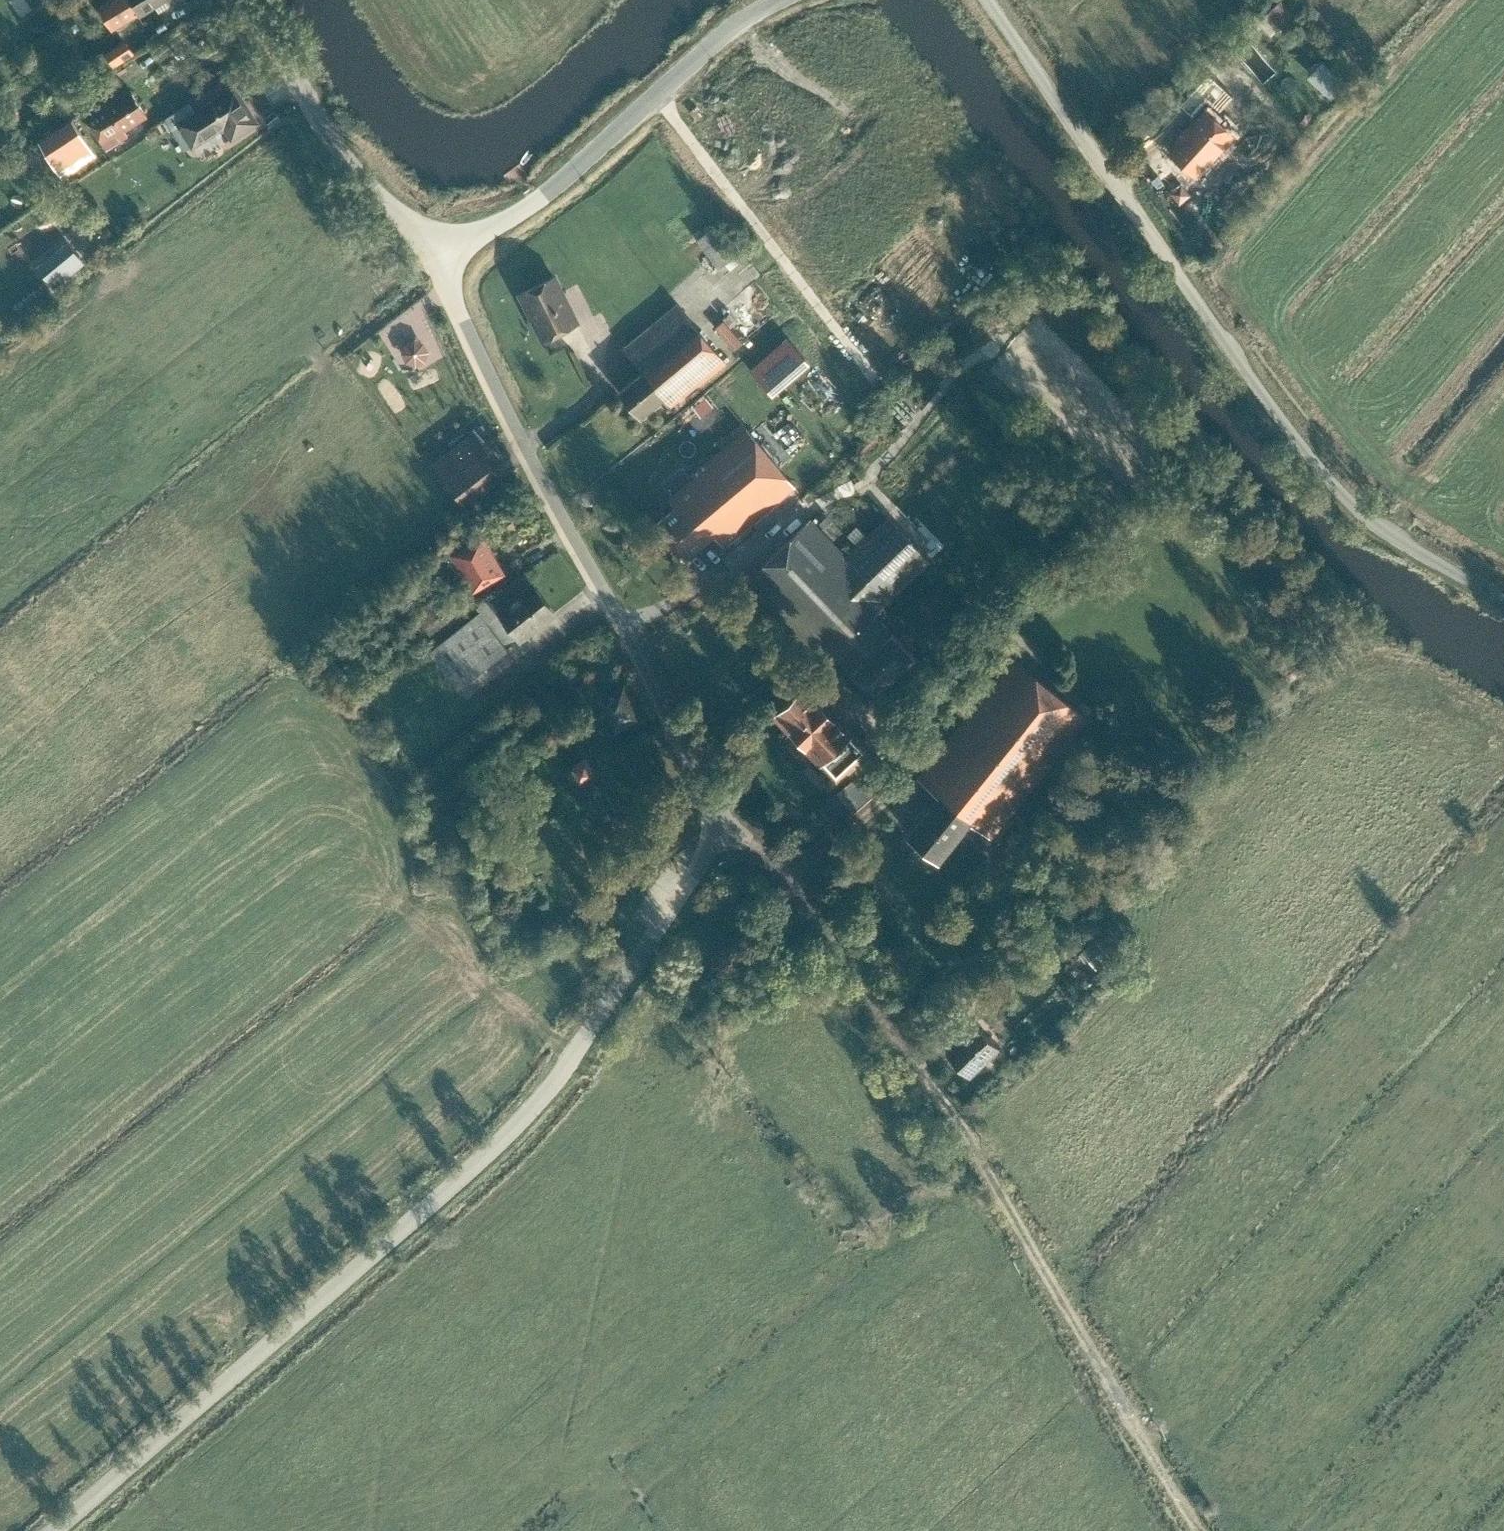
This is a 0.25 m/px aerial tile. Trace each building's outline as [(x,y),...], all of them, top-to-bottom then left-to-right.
[(98,11),(115,36),(171,0),(116,0),(98,11)] [(127,40),(109,50),(116,62),(134,52),(127,40)] [(1325,57),(1310,74),(1337,98),(1352,81),(1325,57)] [(237,86),(178,125),(197,152),(226,134),(233,146),(263,126),(237,86)] [(134,95),(87,123),(103,151),(151,123),(134,95)] [(1178,128),(1164,138),(1183,163),(1211,143),(1213,146),(1230,134),(1226,128),(1232,123),(1228,118),(1226,115),(1220,119),(1207,102),(1184,118),(1184,117),(1174,123),(1178,128)] [(78,137),(47,164),(63,182),(94,155),(78,137)] [(563,277),(522,294),(544,347),(585,330),(563,277)] [(677,304),(622,351),(646,379),(622,400),(646,429),(725,361),(677,304)] [(717,325),(739,347),(748,338),(727,316),(717,325)] [(795,482),(750,427),(674,489),(680,497),(663,510),(687,540),(709,522),(723,540),(795,482)] [(462,501),(504,470),(473,429),(431,460),(462,501)] [(845,551),(811,516),(750,574),(882,713),(926,670),(878,619),(935,565),(885,513),(845,551)] [(486,546),(454,561),(470,597),(503,582),(486,546)] [(481,610),(428,654),(463,697),(559,619),(534,588),(491,623),(481,610)] [(1088,718),(1011,659),(917,781),(939,798),(904,844),(939,871),(972,829),(991,844),(1088,718)] [(634,719),(621,683),(585,697),(599,732),(634,719)] [(806,695),(779,721),(834,781),(862,755),(806,695)] [(588,767),(580,750),(560,761),(569,777),(588,767)] [(822,796),(810,808),(826,824),(838,812),(822,796)] [(946,1051),(969,1075),(1003,1043),(980,1019),(946,1051)]
